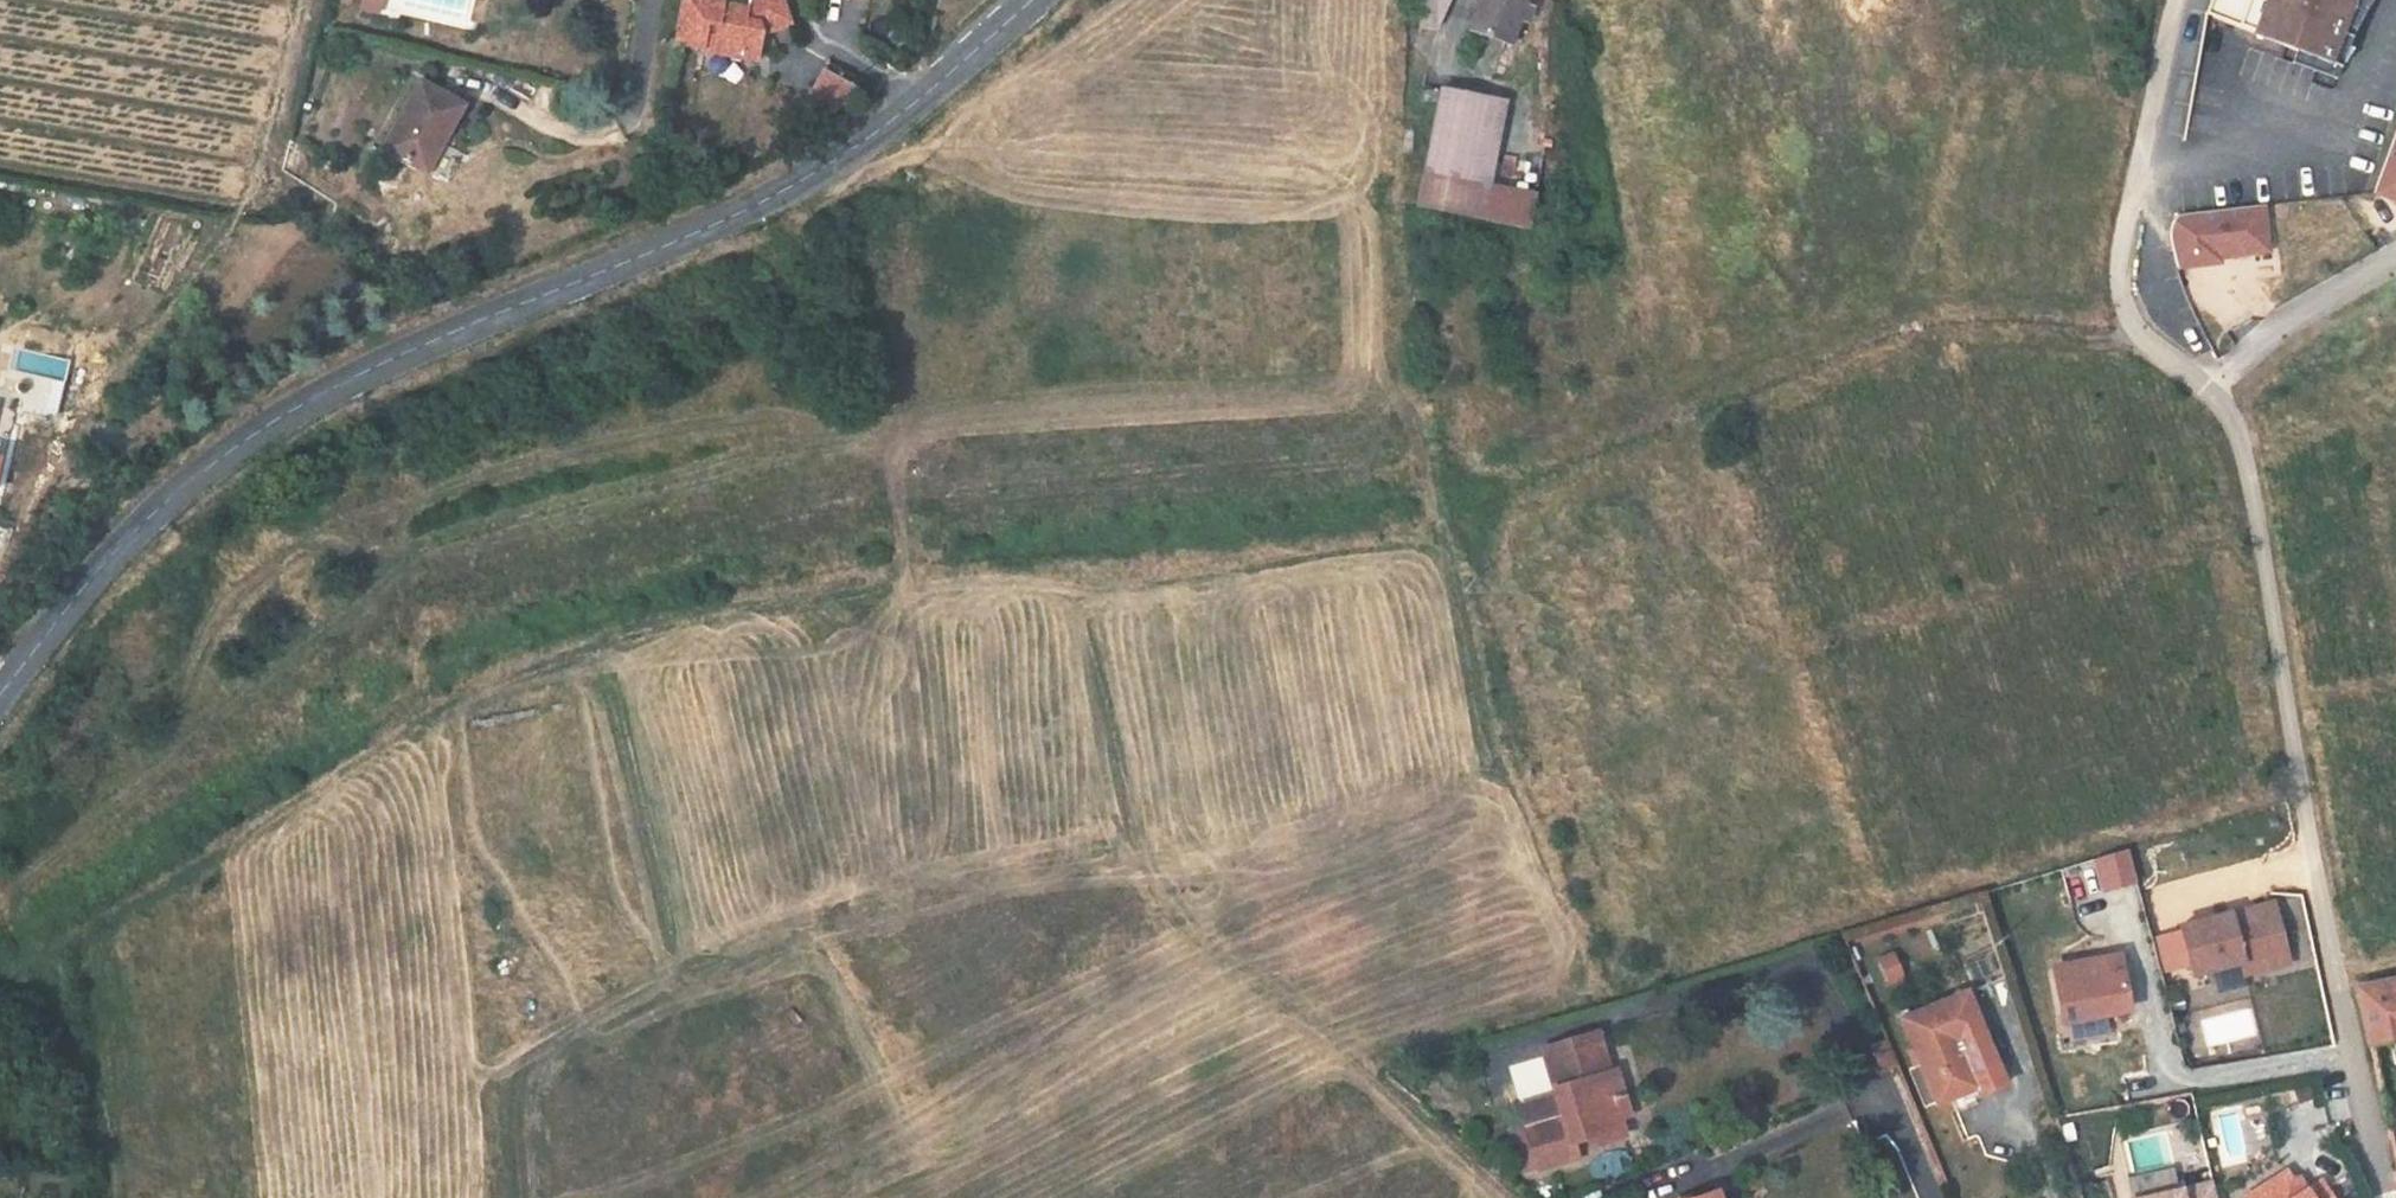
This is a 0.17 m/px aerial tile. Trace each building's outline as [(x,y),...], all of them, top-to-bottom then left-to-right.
[(357,10),(381,13),(383,0),(359,0),(357,10)] [(696,0),(658,0),(650,45),(680,50),(680,53),(735,62),(740,35),(769,23),(761,0),(725,0),(723,11),(699,7),(700,1),(696,0)] [(844,11),(846,0),(798,0),(797,3),(844,11)] [(1438,0),(1410,0),(1410,42),(1425,42),(1439,13),(1438,0)] [(1472,10),(1461,40),(1497,52),(1513,0),(1475,0),(1472,10)] [(2282,61),(2278,73),(2321,89),(2337,48),(2350,23),(2364,0),(2201,0),(2191,24),(2240,43),(2239,44),(2241,45),(2239,49),(2263,58),(2265,54),(2282,61)] [(841,119),(855,82),(817,69),(804,106),(841,119)] [(361,145),(408,174),(433,133),(427,130),(441,106),(399,80),(361,145)] [(1475,109),(1428,99),(1405,218),(1513,242),(1518,213),(1477,204),(1457,200),(1475,109)] [(1475,109),(1457,200),(1477,204),(1494,114),(1475,109)] [(2395,203),(2395,121),(2370,194),(2395,203)] [(2169,212),(2172,264),(2269,258),(2266,206),(2169,212)] [(2126,847),(2090,858),(2101,894),(2137,882),(2126,847)] [(2187,985),(2288,962),(2274,900),(2173,923),(2187,985)] [(1886,986),(1904,979),(1892,949),(1874,956),(1886,986)] [(2123,952),(2049,959),(2054,1024),(2128,1018),(2123,952)] [(2358,989),(2370,1040),(2395,1033),(2395,980),(2358,989)] [(1948,1002),(1884,1030),(1921,1115),(1943,1105),(1946,1112),(1962,1105),(1940,1052),(1965,1041),(1948,1002)] [(1965,1041),(1940,1052),(1962,1105),(1988,1094),(1965,1041)] [(1574,1157),(1601,1150),(1596,1132),(1590,1113),(1602,1109),(1594,1083),(1582,1086),(1571,1046),(1517,1061),(1536,1131),(1500,1141),(1512,1183),(1554,1171),(1550,1154),(1572,1148),(1574,1157)] [(1602,1109),(1590,1113),(1596,1132),(1607,1129),(1602,1109)] [(2297,1165),(2239,1191),(2242,1197),(2312,1197),(2297,1165)] [(2128,1197),(2213,1197),(2208,1179),(2128,1197)]
